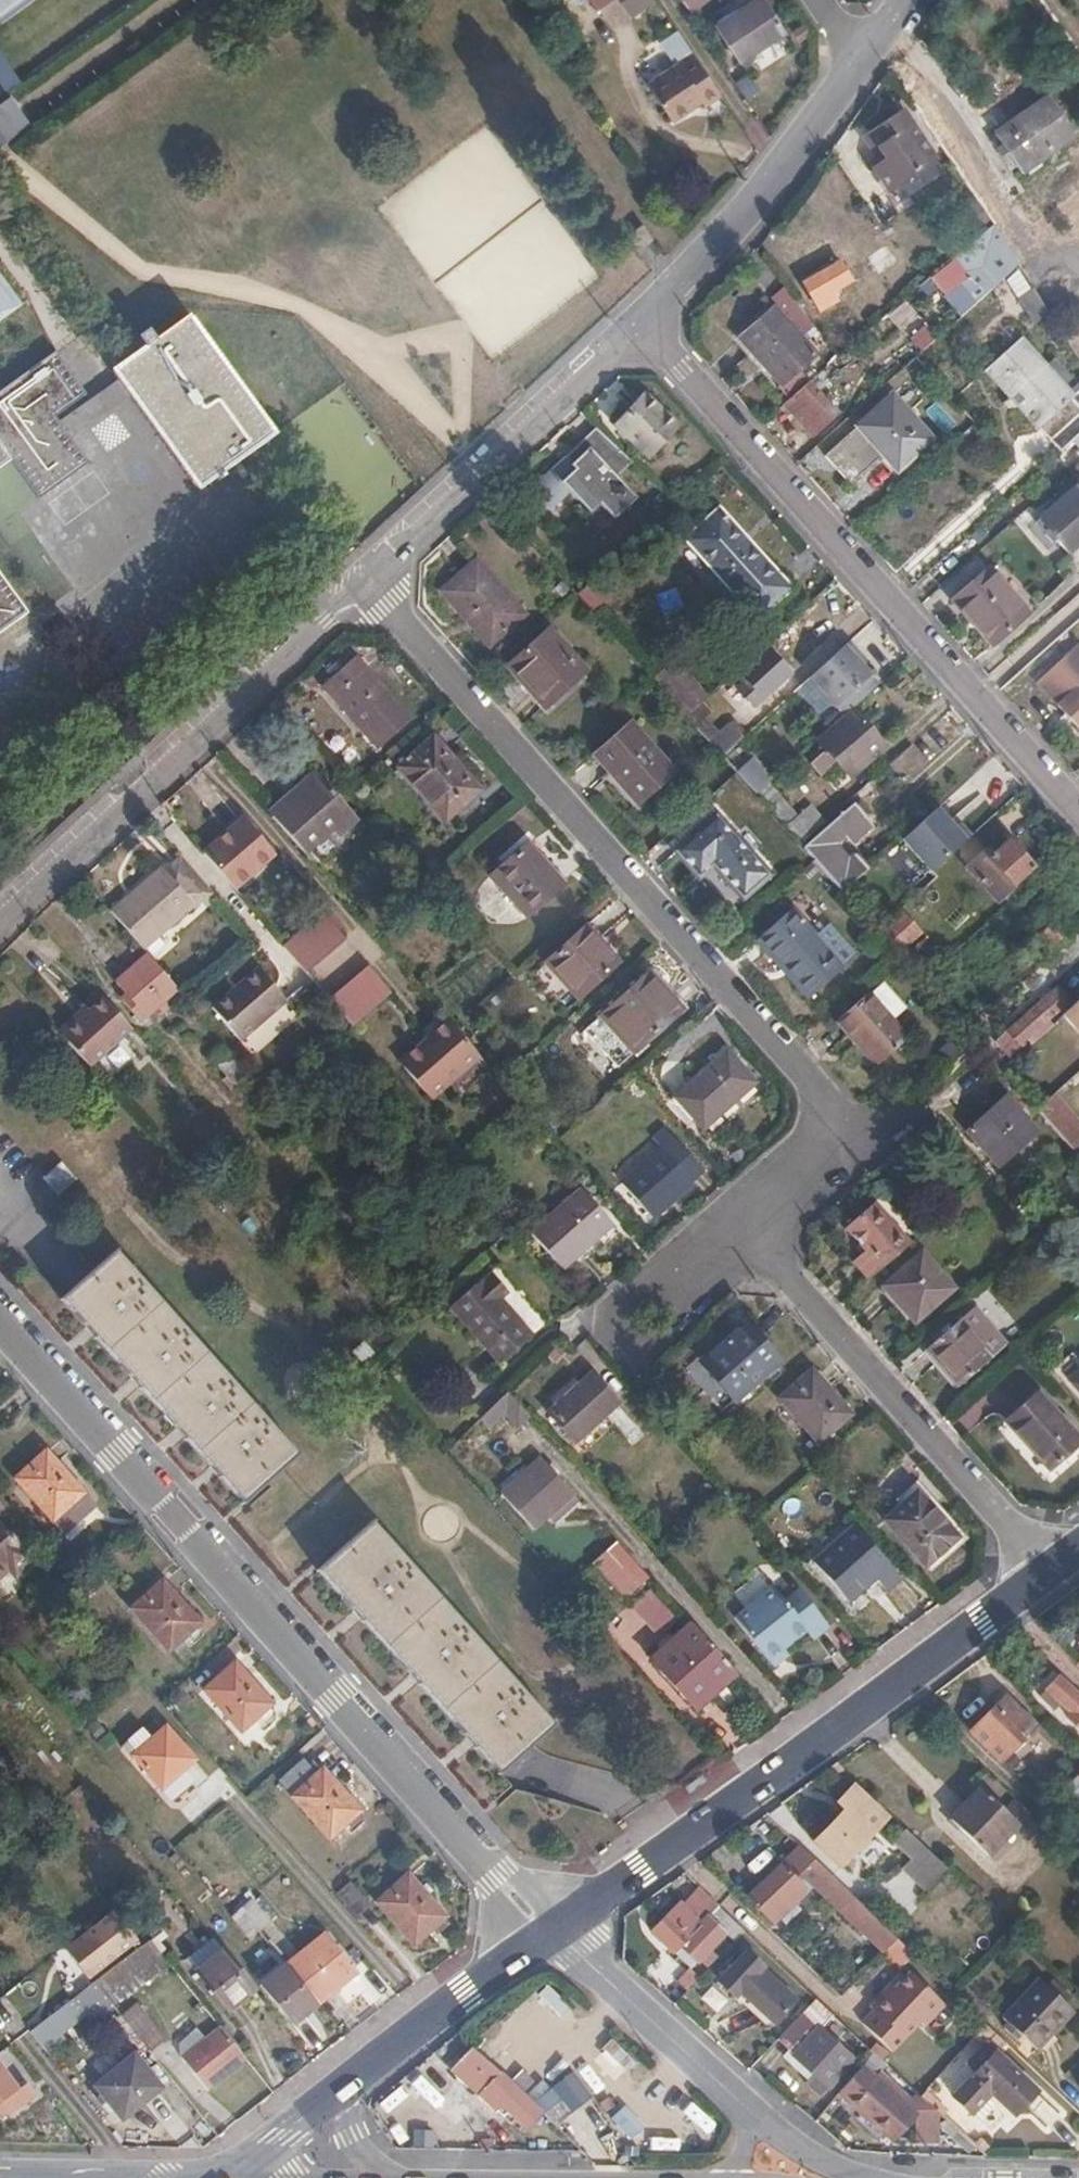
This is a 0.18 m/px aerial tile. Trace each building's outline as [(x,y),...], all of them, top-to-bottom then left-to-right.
[(5,29),(45,0),(0,0),(0,21),(5,29)] [(592,15),(614,0),(582,0),(592,15)] [(628,18),(653,3),(651,0),(620,0),(618,1),(628,18)] [(753,0),(752,0),(708,32),(735,67),(779,37),(753,0)] [(704,105),(711,100),(681,57),(673,62),(704,105)] [(694,112),(704,105),(673,62),(636,89),(663,127),(691,108),(694,112)] [(0,101),(0,144),(28,122),(7,95),(0,101)] [(932,158),(899,109),(868,130),(885,156),(872,165),(888,187),(932,158)] [(1053,148),(1039,127),(1023,138),(1016,128),(999,140),(1005,148),(990,160),(1005,180),(1053,148)] [(673,202),(660,214),(669,224),(683,212),(673,202)] [(1023,268),(989,228),(925,281),(959,321),(1023,268)] [(851,280),(839,263),(803,285),(819,310),(835,300),(829,293),(851,280)] [(1023,333),(1050,308),(1033,283),(1003,311),(1023,333)] [(806,335),(816,328),(785,288),(776,295),(806,335)] [(904,301),(886,317),(899,332),(917,317),(904,301)] [(792,397),(811,381),(801,369),(811,360),(817,366),(823,360),(773,308),(743,336),(785,382),(781,385),(792,397)] [(114,374),(120,383),(132,400),(200,491),(272,435),(187,320),(114,374)] [(917,353),(935,341),(925,325),(907,338),(917,353)] [(1078,415),(1078,407),(1017,338),(985,369),(1051,440),(1078,415)] [(59,426),(55,419),(85,397),(54,354),(0,393),(0,468),(10,461),(39,500),(88,465),(71,442),(59,426)] [(839,413),(811,381),(792,397),(786,402),(816,435),(839,413)] [(132,400),(120,383),(59,426),(71,442),(132,400)] [(894,468),(930,436),(892,393),(824,452),(849,480),(880,453),(894,468)] [(653,456),(677,428),(644,398),(619,427),(653,456)] [(604,432),(571,460),(578,468),(587,461),(585,459),(594,451),(610,470),(628,454),(604,432)] [(641,466),(628,454),(610,470),(594,451),(585,459),(587,461),(578,468),(571,460),(537,489),(556,509),(575,493),(583,502),(594,493),(606,506),(611,512),(618,506),(627,515),(643,501),(624,480),(641,466)] [(1078,484),(1039,518),(1070,552),(1078,544),(1078,485),(1078,484)] [(583,502),(596,515),(606,506),(594,493),(583,502)] [(800,582),(728,504),(694,535),(766,613),(800,582)] [(618,506),(611,512),(620,521),(627,515),(618,506)] [(488,643),(523,613),(478,561),(444,591),(488,643)] [(998,641),(1033,609),(993,566),(960,597),(998,641)] [(25,614),(0,580),(0,633),(25,614)] [(551,706),(589,673),(552,629),(509,666),(526,686),(531,683),(551,706)] [(754,708),(793,673),(769,646),(739,673),(754,690),(746,697),(754,708)] [(375,739),(406,713),(351,650),(320,677),(375,739)] [(648,679),(687,717),(707,697),(668,659),(648,679)] [(1069,682),(1075,689),(1060,703),(1078,724),(1078,673),(1069,682)] [(852,773),(885,744),(854,710),(821,739),(852,773)] [(731,722),(709,740),(721,754),(742,736),(731,722)] [(673,771),(631,723),(597,752),(640,801),(673,771)] [(443,810),(475,781),(430,729),(397,758),(443,810)] [(734,773),(754,795),(772,779),(752,757),(734,773)] [(309,759),(261,801),(296,841),(326,816),(332,822),(350,805),(309,759)] [(773,786),(760,797),(765,802),(800,842),(820,824),(805,807),(798,813),(773,786)] [(844,891),(870,868),(858,854),(852,859),(838,843),(849,834),(856,840),(875,823),(855,802),(804,848),(844,891)] [(941,806),(904,839),(933,871),(970,839),(941,806)] [(247,816),(206,851),(237,887),(278,853),(247,816)] [(744,899),(772,878),(717,816),(678,851),(700,877),(715,865),(744,899)] [(1001,895),(1033,867),(1008,838),(987,856),(981,850),(971,860),(1001,895)] [(525,913),(562,882),(527,841),(491,873),(525,913)] [(170,870),(118,914),(152,952),(203,908),(170,870)] [(904,910),(879,931),(898,952),(923,931),(904,910)] [(286,945),(308,970),(346,937),(325,912),(286,945)] [(847,970),(796,913),(760,944),(811,1002),(847,970)] [(587,987),(628,950),(596,914),(554,951),(587,987)] [(1052,948),(1065,937),(1053,925),(1041,936),(1052,948)] [(175,1002),(186,992),(157,958),(126,985),(136,998),(131,1003),(149,1024),(166,1009),(173,1015),(181,1008),(175,1002)] [(332,999),(336,1004),(354,1024),(392,991),(371,966),(332,999)] [(248,1040),(293,1003),(265,970),(222,1008),(248,1040)] [(618,1064),(669,1019),(636,983),(585,1027),(618,1064)] [(79,1000),(52,1024),(80,1054),(123,1015),(95,985),(79,1000)] [(1019,1044),(1068,1000),(1058,987),(1007,1031),(1019,1044)] [(881,1066),(909,1040),(871,995),(840,1023),(859,1045),(862,1044),(881,1066)] [(432,1096),(479,1056),(447,1019),(400,1060),(432,1096)] [(240,1084),(253,1073),(228,1044),(214,1055),(240,1084)] [(704,1127),(756,1081),(727,1048),(675,1094),(704,1127)] [(1078,1141),(1078,1122),(1055,1089),(1035,1104),(1067,1149),(1078,1141)] [(1001,1167),(1040,1133),(1009,1098),(971,1132),(1001,1167)] [(652,1221),(704,1176),(672,1140),(620,1186),(652,1221)] [(72,1176),(57,1160),(41,1174),(56,1190),(72,1176)] [(574,1260),(611,1227),(582,1193),(544,1226),(574,1260)] [(856,1259),(871,1277),(915,1239),(880,1198),(847,1226),(867,1249),(856,1259)] [(240,1498),(296,1448),(112,1242),(56,1292),(240,1498)] [(915,1318),(955,1284),(923,1249),(884,1282),(915,1318)] [(476,1277),(450,1301),(501,1361),(529,1335),(494,1297),(503,1290),(486,1272),(478,1280),(476,1277)] [(501,1361),(450,1301),(445,1305),(498,1363),(501,1361)] [(961,1382),(993,1355),(962,1319),(930,1346),(961,1382)] [(733,1397),(777,1359),(745,1323),(701,1362),(733,1397)] [(819,1442),(853,1412),(814,1368),(781,1397),(819,1442)] [(1067,1378),(1078,1391),(1078,1368),(1067,1378)] [(579,1442),(621,1403),(595,1374),(553,1413),(579,1442)] [(1048,1466),(1078,1438),(1036,1390),(1004,1418),(1048,1466)] [(510,1426),(525,1414),(505,1392),(475,1421),(483,1429),(500,1415),(510,1426)] [(47,1450),(17,1476),(67,1533),(97,1507),(47,1450)] [(530,1530),(569,1493),(539,1461),(500,1498),(530,1530)] [(925,1563),(956,1533),(916,1490),(885,1518),(925,1563)] [(494,1767),(550,1718),(368,1514),(311,1564),(494,1767)] [(37,1562),(22,1546),(0,1521),(0,1580),(9,1572),(17,1580),(37,1562)] [(898,1575),(853,1523),(813,1560),(849,1600),(873,1577),(884,1589),(898,1575)] [(614,1539),(590,1561),(625,1600),(649,1578),(614,1539)] [(200,1621),(162,1580),(131,1605),(169,1647),(200,1621)] [(728,1616),(764,1656),(780,1642),(779,1640),(801,1621),(809,1628),(822,1616),(791,1583),(779,1595),(767,1582),(728,1616)] [(695,1709),(734,1672),(689,1622),(650,1658),(695,1709)] [(780,1642),(764,1656),(771,1663),(787,1649),(780,1642)] [(241,1728),(271,1703),(236,1662),(205,1688),(241,1728)] [(1057,1675),(1046,1686),(1068,1710),(1064,1714),(1078,1728),(1078,1696),(1057,1675)] [(998,1758),(1032,1723),(1004,1694),(969,1730),(998,1758)] [(189,1754),(160,1722),(146,1735),(137,1724),(125,1735),(135,1745),(128,1751),(155,1782),(189,1754)] [(330,1836),(360,1809),(324,1768),(320,1772),(311,1763),(285,1786),(330,1836)] [(1066,1784),(1071,1788),(1078,1780),(1078,1775),(1077,1772),(1066,1784)] [(166,1800),(190,1782),(183,1773),(160,1790),(166,1800)] [(849,1851),(883,1816),(851,1784),(835,1801),(841,1809),(824,1827),(849,1851)] [(1013,1824),(1015,1822),(1003,1810),(979,1786),(949,1817),(985,1853),(1013,1824)] [(1013,1824),(1017,1827),(1030,1814),(1014,1798),(1003,1810),(1015,1822),(1013,1824)] [(945,1866),(904,1827),(893,1840),(933,1879),(945,1866)] [(896,1939),(797,1843),(779,1862),(777,1860),(744,1894),(773,1921),(806,1887),(792,1875),(797,1870),(879,1950),(881,1947),(883,1950),(896,1939)] [(444,1915),(407,1873),(375,1900),(412,1941),(444,1915)] [(227,1915),(247,1938),(276,1914),(257,1891),(227,1915)] [(734,1921),(717,1904),(701,1921),(679,1901),(651,1930),(673,1952),(681,1945),(696,1960),(698,1958),(705,1965),(714,1955),(707,1949),(734,1921)] [(134,1932),(109,1903),(62,1944),(85,1972),(134,1932)] [(287,1966),(317,2002),(355,1971),(324,1933),(285,1963),(287,1966)] [(87,1978),(111,2006),(167,1963),(144,1935),(122,1952),(87,1978)] [(896,1939),(883,1950),(897,1963),(909,1951),(896,1939)] [(221,2007),(248,1985),(216,1945),(190,1967),(221,2007)] [(772,2026),(796,2002),(762,1970),(764,1968),(745,1951),(729,1968),(722,1962),(716,1969),(722,1974),(718,1980),(736,1997),(739,1994),(772,2026)] [(290,2024),(317,2002),(287,1966),(260,1987),(290,2024)] [(892,2055),(940,2002),(903,1968),(854,2021),(892,2055)] [(1031,2045),(1068,2009),(1035,1977),(998,2015),(1031,2045)] [(562,2016),(570,2004),(542,1985),(534,1997),(562,2016)] [(60,2030),(88,2008),(76,1994),(48,2016),(60,2030)] [(815,1997),(776,2038),(788,2049),(813,2072),(808,2078),(805,2082),(820,2096),(854,2058),(823,2028),(834,2016),(815,1997)] [(128,2028),(148,2051),(161,2041),(141,2017),(128,2028)] [(206,2086),(244,2056),(235,2045),(218,2026),(181,2056),(206,2086)] [(612,2037),(601,2046),(622,2072),(633,2064),(612,2037)] [(555,2126),(470,2047),(452,2067),(479,2093),(484,2088),(526,2128),(522,2133),(536,2146),(555,2126)] [(813,2072),(788,2049),(783,2055),(808,2078),(813,2072)] [(160,2085),(131,2051),(93,2082),(121,2115),(160,2085)] [(1011,2115),(1033,2092),(992,2051),(949,2096),(968,2114),(988,2094),(1011,2115)] [(879,2072),(886,2065),(875,2055),(869,2062),(879,2072)] [(959,2057),(933,2081),(943,2093),(970,2069),(959,2057)] [(917,2106),(879,2072),(869,2062),(840,2093),(888,2138),(912,2114),(912,2140),(936,2142),(936,2113),(917,2106)] [(10,2115),(36,2094),(25,2080),(17,2087),(0,2063),(0,2115),(10,2115)] [(546,2086),(541,2078),(528,2087),(552,2122),(589,2096),(570,2069),(546,2086)] [(420,2102),(430,2114),(444,2101),(417,2071),(386,2099),(402,2118),(420,2102)] [(629,2140),(644,2127),(622,2103),(607,2117),(629,2140)] [(674,2149),(675,2138),(646,2136),(645,2148),(674,2149)]
